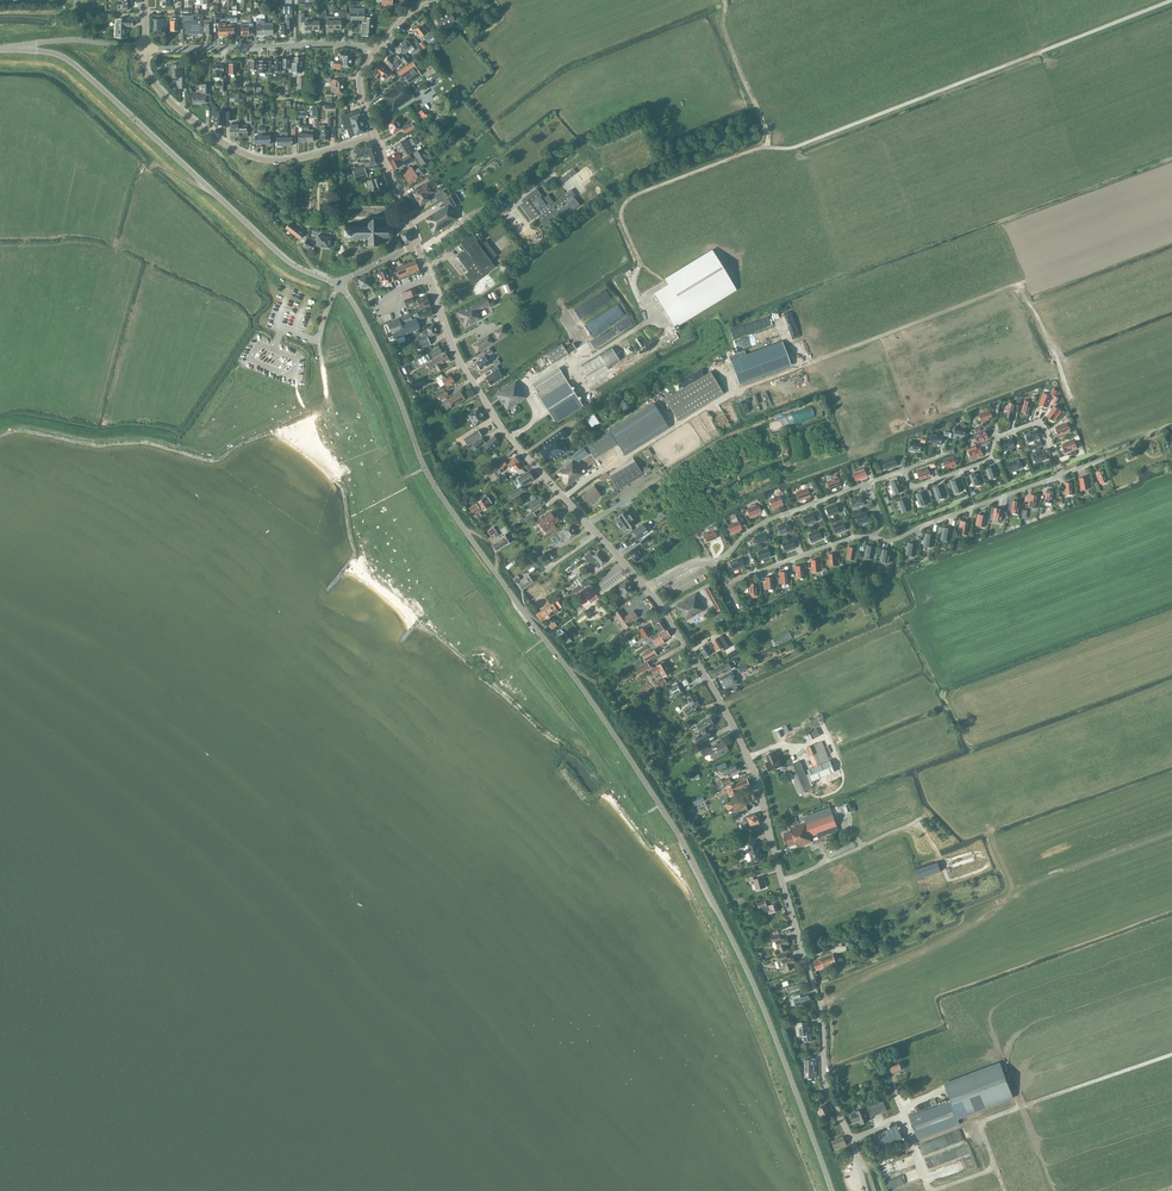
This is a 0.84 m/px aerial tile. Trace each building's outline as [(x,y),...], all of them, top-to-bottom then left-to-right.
[(122,3),(118,4),(118,11),(128,11),(127,4),(132,4),(132,0),(122,0),(122,3)] [(351,8),(351,20),(364,20),(364,8),(351,8)] [(312,30),(312,21),(312,17),(305,17),(305,12),(301,12),(301,22),(305,22),(305,30),(312,30)] [(312,21),(312,30),(319,30),(319,22),(323,22),(322,12),(318,12),(319,21),(312,21)] [(330,17),(326,17),(326,12),(322,12),(323,22),(326,22),(326,30),(334,30),(333,18),(333,17),(330,17)] [(340,12),(340,18),(333,18),(334,30),(341,30),(341,22),(344,22),(344,12),(340,12)] [(444,15),(445,16),(436,20),(435,21),(436,23),(438,24),(439,27),(451,22),(453,26),(456,24),(456,26),(461,23),(458,18),(454,20),(451,12),(444,15)] [(253,14),(248,14),(248,24),(241,24),(241,36),(249,36),(249,28),(253,28),(253,14)] [(194,15),(184,16),(184,20),(185,20),(185,29),(187,29),(187,34),(197,33),(197,30),(200,30),(200,24),(202,24),(202,20),(197,20),(194,20),(194,15)] [(212,20),(204,20),(204,27),(206,27),(206,35),(213,35),(213,24),(215,24),(215,15),(212,15),(212,20)] [(362,22),(361,36),(371,37),(373,19),(367,18),(366,22),(362,22)] [(133,20),(125,20),(126,19),(118,19),(115,19),(115,24),(117,24),(117,29),(118,29),(118,38),(117,38),(125,38),(125,29),(125,26),(133,27),(133,20)] [(161,24),(164,24),(164,20),(153,20),(153,31),(161,31),(161,24)] [(283,23),(283,25),(280,25),(280,35),(288,35),(288,29),(292,29),(292,20),(286,20),(286,23),(283,23)] [(227,24),(219,24),(219,36),(227,36),(227,24)] [(235,35),(235,24),(227,24),(227,36),(235,35)] [(265,35),(265,25),(257,26),(257,35),(265,35)] [(273,25),(265,25),(265,35),(273,35),(273,25)] [(421,26),(415,31),(421,38),(424,36),(428,41),(435,35),(431,30),(427,33),(421,26)] [(405,39),(396,48),(403,55),(408,51),(410,53),(415,49),(412,47),(413,47),(405,39)] [(340,55),(339,58),(344,59),(343,62),(331,61),(330,69),(340,70),(341,67),(350,68),(352,54),(338,52),(338,55),(340,55)] [(393,59),(390,56),(384,61),(392,71),(402,61),(397,55),(393,59)] [(400,59),(403,62),(406,65),(409,61),(406,59),(408,57),(406,55),(403,57),(400,59)] [(268,70),(268,74),(277,74),(278,73),(278,72),(281,72),(281,69),(281,60),(274,59),(274,62),(269,62),(269,70),(268,70)] [(302,59),(295,59),(295,61),(292,60),(292,73),(302,73),(302,59)] [(257,70),(257,62),(251,61),(251,63),(248,63),(247,71),(251,72),(251,70),(257,70)] [(268,72),(268,62),(259,61),(259,73),(268,74),(268,72)] [(381,96),(392,111),(413,97),(410,93),(411,92),(407,87),(411,84),(410,83),(421,76),(420,75),(413,63),(412,63),(397,73),(403,81),(381,96)] [(172,65),(169,65),(169,78),(172,78),(179,78),(179,81),(179,89),(186,89),(185,78),(182,78),(182,68),(182,65),(172,65)] [(220,78),(220,91),(226,91),(226,73),(224,73),(224,65),(213,65),(214,78),(220,78)] [(378,65),(374,71),(375,72),(373,76),(379,80),(381,76),(385,79),(389,72),(378,65)] [(332,79),(332,94),(343,94),(343,80),(332,79)] [(211,84),(210,84),(202,84),(202,85),(203,85),(203,94),(193,95),(193,103),(208,102),(207,99),(212,99),(211,84)] [(272,111),(281,111),(281,101),(272,101),(272,111)] [(218,125),(220,125),(225,125),(225,111),(219,111),(218,106),(212,106),(213,116),(216,116),(216,125),(218,125)] [(438,109),(430,115),(441,129),(449,123),(438,109)] [(358,111),(348,114),(347,114),(341,116),(339,116),(340,125),(343,124),(344,129),(347,129),(350,138),(352,137),(365,133),(360,115),(358,111)] [(405,134),(417,127),(414,120),(410,122),(411,123),(408,125),(407,123),(401,126),(400,124),(401,123),(401,122),(399,123),(396,117),(386,123),(392,134),(402,129),(405,134)] [(239,124),(230,124),(231,136),(231,137),(232,138),(235,138),(236,137),(236,136),(239,136),(239,125),(239,124)] [(248,125),(239,125),(239,136),(243,136),(243,137),(244,138),(246,138),(248,137),(248,136),(248,125)] [(329,129),(325,129),(325,125),(319,125),(319,136),(321,137),(321,139),(329,139),(329,129)] [(415,137),(408,141),(412,146),(418,142),(415,137)] [(398,151),(388,157),(391,162),(389,162),(393,171),(401,167),(398,162),(402,159),(404,164),(412,160),(409,154),(413,152),(406,139),(394,145),(398,151)] [(371,161),(363,163),(364,167),(371,166),(373,166),(379,164),(373,145),(353,151),(355,158),(363,156),(364,157),(367,156),(367,157),(370,156),(371,161)] [(428,160),(432,157),(429,152),(427,153),(425,149),(423,151),(420,146),(416,148),(418,151),(414,153),(421,165),(429,161),(428,160)] [(411,167),(401,173),(408,183),(419,176),(418,174),(421,172),(416,167),(413,169),(411,167)] [(352,170),(356,180),(368,176),(364,168),(352,170)] [(572,168),(559,178),(563,183),(575,173),(572,168)] [(576,174),(579,179),(587,174),(584,169),(576,174)] [(368,181),(372,194),(383,190),(379,177),(368,181)] [(529,194),(502,214),(513,229),(516,227),(518,230),(516,231),(521,238),(524,236),(530,244),(560,222),(556,216),(559,214),(553,206),(561,200),(545,178),(527,191),(529,194)] [(420,189),(413,193),(416,198),(415,198),(417,201),(420,206),(431,200),(428,196),(427,195),(432,192),(430,189),(436,185),(434,181),(435,181),(434,179),(422,186),(423,187),(420,189)] [(434,196),(436,199),(438,202),(446,197),(443,191),(434,196)] [(453,194),(448,198),(451,203),(456,200),(453,194)] [(448,204),(425,219),(434,233),(457,219),(454,215),(455,214),(448,204)] [(346,225),(345,225),(345,226),(344,226),(344,228),(345,228),(345,237),(344,237),(344,239),(345,239),(345,240),(346,240),(346,238),(349,238),(349,240),(350,240),(350,239),(353,239),(353,240),(354,240),(354,239),(358,239),(358,240),(358,239),(361,239),(361,240),(362,240),(362,239),(365,239),(365,240),(365,239),(368,239),(368,245),(367,246),(368,247),(369,246),(378,246),(379,247),(379,246),(379,238),(379,239),(381,239),(381,238),(389,238),(389,239),(390,239),(390,238),(392,235),(393,236),(393,235),(392,234),(392,231),(393,231),(393,230),(392,230),(389,228),(389,227),(389,226),(388,228),(380,227),(379,227),(379,228),(378,228),(378,221),(379,220),(378,219),(377,220),(368,220),(367,219),(367,220),(368,221),(368,227),(365,227),(365,226),(365,227),(362,227),(362,226),(361,225),(361,227),(358,227),(358,225),(357,225),(357,227),(354,227),(354,225),(353,225),(353,227),(350,227),(350,225),(349,225),(349,227),(346,227),(346,225)] [(285,228),(300,239),(303,234),(289,223),(285,228)] [(401,234),(404,244),(411,242),(410,238),(411,238),(409,232),(408,233),(407,231),(401,234)] [(316,246),(329,248),(331,237),(317,235),(316,246)] [(461,244),(466,250),(457,256),(469,272),(466,275),(473,284),(479,279),(485,275),(484,274),(494,266),(491,262),(490,260),(497,256),(486,241),(479,246),(476,242),(477,241),(473,235),(461,244)] [(306,241),(304,246),(312,250),(315,244),(306,241)] [(668,285),(654,293),(675,327),(736,289),(712,250),(665,279),(668,285)] [(396,268),(400,278),(419,271),(415,261),(396,268)] [(381,282),(386,280),(387,284),(390,282),(385,270),(378,273),(381,282)] [(367,276),(357,279),(361,289),(370,286),(369,283),(372,283),(370,275),(367,276)] [(417,295),(414,288),(401,293),(404,300),(417,295)] [(413,301),(412,298),(404,301),(406,305),(412,303),(413,306),(414,306),(418,305),(420,309),(430,305),(426,296),(416,299),(413,301)] [(478,312),(490,306),(486,298),(458,313),(465,328),(482,319),(478,312)] [(569,326),(587,315),(581,304),(558,318),(567,332),(571,330),(569,326)] [(433,314),(431,307),(417,312),(415,313),(410,315),(412,320),(416,318),(416,319),(433,314)] [(399,319),(384,325),(390,340),(420,328),(416,319),(416,318),(412,320),(410,315),(410,314),(399,319)] [(763,318),(727,329),(731,340),(737,338),(766,330),(763,318)] [(571,332),(579,345),(602,332),(594,319),(571,332)] [(424,331),(426,336),(427,336),(427,337),(430,336),(430,337),(437,334),(434,324),(426,327),(427,329),(424,331)] [(507,334),(502,326),(493,332),(498,339),(507,334)] [(473,345),(477,353),(493,343),(489,335),(473,345)] [(403,336),(397,338),(390,341),(392,345),(398,342),(399,344),(406,341),(403,336)] [(416,340),(420,349),(430,345),(427,337),(427,336),(426,336),(416,340)] [(744,350),(729,356),(739,384),(791,365),(782,342),(746,355),(744,350)] [(572,343),(565,348),(568,354),(576,348),(572,343)] [(430,352),(433,358),(442,353),(439,347),(430,352)] [(480,360),(476,362),(478,365),(478,367),(479,369),(481,369),(481,370),(490,364),(485,356),(486,355),(484,351),(478,355),(480,358),(479,359),(480,360)] [(446,353),(427,364),(431,370),(435,367),(438,372),(443,369),(440,364),(449,359),(446,353)] [(600,355),(581,367),(588,379),(607,368),(600,355)] [(493,361),(492,362),(495,367),(500,363),(497,358),(497,359),(493,361)] [(486,377),(491,385),(502,378),(497,371),(499,369),(497,366),(491,370),(493,373),(486,377)] [(559,368),(532,385),(537,392),(536,392),(540,399),(556,424),(583,406),(559,368)] [(665,399),(678,421),(723,394),(710,372),(665,399)] [(441,379),(438,381),(443,390),(455,383),(451,376),(447,379),(445,376),(441,379)] [(416,383),(409,385),(411,393),(418,392),(417,387),(425,385),(424,381),(416,383)] [(525,398),(522,394),(523,393),(515,381),(496,394),(507,410),(525,398)] [(449,396),(446,391),(439,395),(442,400),(449,396)] [(465,399),(460,391),(447,399),(448,400),(443,403),(447,410),(452,407),(452,408),(458,405),(457,404),(465,399)] [(1040,402),(1047,405),(1051,395),(1044,393),(1040,402)] [(1022,410),(1030,412),(1032,402),(1025,400),(1022,410)] [(1007,405),(1005,416),(1012,418),(1015,407),(1014,407),(1015,403),(1009,401),(1008,405),(1007,405)] [(633,416),(609,431),(625,455),(648,441),(669,427),(654,403),(633,416)] [(1048,418),(1050,419),(1051,418),(1053,419),(1057,415),(1058,415),(1061,411),(1054,405),(1047,415),(1048,416),(1048,418)] [(811,406),(768,422),(772,433),(815,417),(811,406)] [(468,415),(475,426),(485,420),(478,409),(468,415)] [(980,414),(983,421),(993,417),(990,410),(980,414)] [(586,420),(592,428),(598,424),(592,416),(586,420)] [(1055,429),(1056,432),(1058,432),(1058,434),(1064,432),(1064,433),(1070,431),(1067,423),(1056,427),(1056,428),(1055,429)] [(954,430),(955,431),(954,433),(959,434),(959,435),(964,437),(966,428),(956,426),(955,427),(954,428),(954,430)] [(568,451),(565,447),(566,446),(562,440),(567,436),(562,429),(543,442),(545,445),(538,450),(546,462),(553,457),(555,460),(568,451)] [(1026,435),(1025,436),(1026,438),(1027,439),(1028,440),(1034,438),(1034,440),(1040,438),(1037,429),(1025,433),(1026,435)] [(976,434),(978,440),(988,437),(985,430),(976,434)] [(463,439),(467,446),(482,437),(478,431),(463,439)] [(586,446),(594,459),(615,445),(607,433),(586,446)] [(929,437),(930,438),(930,440),(936,441),(936,443),(942,444),(943,435),(931,433),(931,434),(930,435),(929,437)] [(487,443),(483,445),(486,449),(489,446),(491,448),(494,451),(498,447),(496,444),(499,441),(498,440),(499,440),(494,434),(491,437),(492,437),(486,442),(487,443)] [(477,441),(470,447),(474,452),(482,445),(483,446),(483,445),(487,443),(482,438),(477,442),(477,441)] [(1002,444),(1001,445),(1002,447),(1003,448),(1004,449),(1009,447),(1010,449),(1015,446),(1012,438),(1001,442),(1002,444)] [(1063,445),(1062,446),(1063,448),(1064,449),(1065,450),(1071,448),(1071,450),(1077,448),(1074,439),(1063,444),(1063,445)] [(909,443),(909,446),(910,447),(909,448),(909,451),(915,452),(915,451),(921,452),(922,446),(923,444),(911,441),(910,443),(909,443)] [(579,461),(588,454),(583,447),(570,456),(572,459),(555,471),(563,483),(565,482),(568,486),(583,474),(581,470),(584,468),(579,461)] [(971,451),(974,458),(983,454),(981,447),(971,451)] [(652,455),(648,448),(646,450),(646,451),(644,452),(647,457),(649,455),(650,457),(652,455)] [(1033,456),(1034,459),(1035,459),(1036,461),(1041,458),(1042,460),(1047,458),(1044,449),(1033,454),(1034,455),(1033,456)] [(506,463),(504,461),(497,468),(501,472),(508,466),(510,468),(512,466),(517,471),(521,468),(518,464),(520,462),(519,461),(517,458),(517,459),(516,458),(516,459),(514,457),(509,462),(509,461),(506,463)] [(883,463),(883,466),(885,466),(885,467),(891,465),(892,467),(897,465),(894,457),(883,461),(884,462),(883,463)] [(944,461),(947,468),(957,464),(954,457),(944,461)] [(611,478),(618,490),(644,474),(634,458),(608,473),(611,478)] [(1008,465),(1009,468),(1010,468),(1011,470),(1016,467),(1017,469),(1023,467),(1019,459),(1008,463),(1009,464),(1008,465)] [(993,477),(994,478),(996,477),(996,476),(998,476),(994,465),(986,468),(988,474),(989,473),(991,478),(993,477)] [(644,474),(651,470),(649,467),(648,468),(647,466),(643,468),(644,471),(643,472),(644,474)] [(855,476),(855,478),(861,476),(862,478),(867,476),(864,467),(853,471),(853,473),(852,474),(853,476),(855,476)] [(918,471),(921,478),(930,474),(928,467),(918,471)] [(1097,472),(1100,481),(1107,479),(1104,469),(1097,472)] [(518,478),(523,486),(534,480),(529,471),(518,478)] [(980,477),(978,471),(969,475),(972,480),(973,480),(975,485),(977,485),(978,485),(980,485),(980,483),(986,481),(983,476),(980,477)] [(603,483),(611,478),(608,473),(608,472),(600,477),(603,483)] [(1080,478),(1082,488),(1089,486),(1087,476),(1080,478)] [(828,482),(827,483),(828,486),(829,486),(830,488),(835,485),(836,487),(842,485),(839,477),(827,481),(828,482)] [(963,490),(958,478),(950,482),(952,487),(954,487),(956,492),(958,492),(959,492),(961,492),(961,490),(963,490)] [(902,490),(898,479),(890,482),(892,488),(894,487),(896,493),(897,492),(898,493),(901,492),(901,491),(902,490)] [(1065,482),(1066,492),(1073,492),(1072,481),(1065,482)] [(941,498),(941,499),(944,498),(944,496),(946,496),(941,485),(933,488),(935,493),(937,493),(939,498),(941,498)] [(509,493),(512,498),(523,491),(520,486),(509,493)] [(583,497),(589,504),(600,495),(594,487),(589,490),(590,492),(583,497)] [(796,495),(797,497),(799,497),(799,499),(805,497),(805,498),(811,496),(808,488),(797,492),(797,494),(796,495)] [(1045,500),(1053,501),(1054,491),(1047,489),(1045,500)] [(922,505),(923,504),(924,505),(927,504),(927,503),(928,502),(924,491),(916,494),(918,500),(919,499),(922,505)] [(1029,504),(1036,505),(1038,495),(1031,494),(1029,504)] [(851,499),(854,505),(858,504),(859,505),(864,503),(861,495),(851,499)] [(535,498),(526,505),(527,507),(529,506),(533,511),(533,512),(544,503),(542,501),(544,500),(540,496),(536,499),(535,498)] [(770,501),(769,502),(770,505),(772,505),(772,506),(777,505),(777,506),(783,504),(780,496),(770,500),(770,501)] [(476,504),(469,508),(472,513),(479,509),(479,508),(481,507),(483,510),(489,507),(488,505),(491,503),(488,497),(484,499),(484,498),(478,502),(479,503),(477,505),(476,504)] [(897,501),(900,506),(901,506),(903,512),(905,511),(906,512),(908,511),(908,510),(910,509),(906,498),(897,501)] [(1012,511),(1019,512),(1021,501),(1014,500),(1012,511)] [(826,507),(829,514),(833,513),(834,514),(840,512),(836,504),(826,507)] [(749,514),(749,516),(755,514),(756,515),(761,513),(758,505),(747,509),(747,511),(747,512),(747,514),(749,514)] [(997,521),(999,522),(1000,521),(1002,521),(1004,509),(995,507),(994,513),(996,514),(995,520),(996,520),(997,521)] [(631,519),(626,511),(614,519),(623,532),(635,524),(631,519)] [(533,512),(524,518),(527,522),(536,516),(533,512)] [(553,524),(559,519),(555,514),(553,516),(550,512),(539,521),(541,524),(540,525),(545,530),(546,530),(548,533),(555,527),(553,524)] [(803,516),(805,523),(810,521),(811,523),(816,521),(813,512),(803,516)] [(856,516),(859,523),(863,521),(864,523),(870,521),(867,512),(856,516)] [(978,525),(979,525),(980,526),(982,527),(983,526),(985,526),(987,515),(978,514),(977,520),(979,520),(978,525)] [(960,532),(962,533),(962,534),(965,534),(966,533),(968,534),(970,522),(961,520),(960,526),(961,526),(960,532)] [(729,530),(730,532),(735,530),(736,531),(742,529),(739,521),(727,525),(728,526),(727,527),(728,530),(729,530)] [(833,525),(836,531),(840,530),(841,531),(846,529),(843,521),(833,525)] [(777,525),(780,532),(784,531),(785,532),(791,530),(788,522),(777,525)] [(633,530),(639,539),(648,532),(642,523),(633,530)] [(557,534),(561,540),(567,536),(569,539),(576,534),(570,525),(557,534)] [(710,540),(717,538),(712,527),(708,529),(709,531),(703,534),(704,535),(703,536),(704,538),(705,539),(706,540),(710,539),(710,540)] [(944,533),(943,539),(945,539),(945,540),(947,541),(948,540),(950,540),(952,528),(943,527),(942,533),(944,533)] [(809,534),(812,540),(816,539),(817,540),(822,538),(819,530),(809,534)] [(493,545),(496,550),(512,541),(507,533),(502,537),(503,539),(493,545)] [(756,542),(757,543),(761,541),(762,543),(768,541),(765,533),(754,536),(755,538),(754,538),(753,539),(754,542),(755,542),(756,542)] [(925,546),(927,546),(927,547),(930,548),(931,547),(932,547),(934,535),(925,534),(924,540),(926,540),(925,546)] [(640,542),(643,546),(651,541),(648,536),(640,542)] [(732,547),(738,538),(735,536),(729,546),(732,547)] [(782,543),(785,550),(789,548),(790,550),(795,548),(792,539),(782,543)] [(909,549),(908,555),(909,555),(910,556),(912,557),(913,556),(915,556),(917,544),(908,543),(907,549),(909,549)] [(866,557),(868,557),(868,558),(871,559),(871,558),(873,558),(875,546),(866,545),(865,551),(867,551),(866,557)] [(629,551),(636,562),(643,557),(637,546),(629,551)] [(847,557),(855,558),(857,548),(849,546),(847,557)] [(758,552),(760,558),(765,557),(765,558),(771,556),(768,548),(758,552)] [(883,556),(882,562),(884,562),(884,563),(887,564),(887,562),(889,563),(891,551),(882,549),(881,555),(883,556)] [(590,559),(594,563),(598,567),(601,565),(601,566),(606,562),(597,552),(593,556),(590,559)] [(829,554),(830,564),(837,563),(836,553),(829,554)] [(545,563),(552,560),(550,554),(542,558),(545,563)] [(731,564),(730,564),(731,567),(732,567),(733,569),(738,566),(739,568),(745,566),(742,558),(730,562),(731,564)] [(812,560),(813,570),(820,570),(819,559),(812,560)] [(795,566),(797,576),(804,575),(803,565),(795,566)] [(589,570),(580,576),(579,576),(576,578),(579,583),(591,574),(589,570)] [(780,572),(781,582),(788,581),(787,571),(780,572)] [(518,584),(522,589),(533,582),(528,575),(524,577),(525,579),(518,584)] [(765,577),(766,587),(774,587),(773,576),(765,577)] [(830,582),(831,584),(832,584),(834,589),(841,587),(840,583),(842,580),(841,578),(830,582)] [(616,587),(624,598),(634,591),(626,580),(616,587)] [(758,593),(757,582),(749,583),(749,586),(748,586),(749,593),(758,593)] [(590,585),(576,594),(582,604),(591,598),(593,600),(598,597),(590,585)] [(705,590),(717,612),(723,609),(711,586),(705,590)] [(684,601),(676,606),(682,617),(684,616),(686,620),(687,619),(694,616),(705,609),(696,593),(683,600),(684,601)] [(552,604),(536,614),(541,622),(557,611),(552,604)] [(614,614),(625,629),(631,624),(630,623),(638,617),(634,611),(626,616),(620,609),(614,614)] [(652,623),(654,626),(656,625),(660,631),(666,628),(661,620),(659,622),(658,620),(652,623)] [(645,626),(639,630),(645,640),(651,637),(652,639),(655,637),(653,634),(650,635),(645,626)] [(655,637),(652,639),(653,642),(655,644),(653,645),(655,648),(664,643),(662,640),(670,636),(667,631),(655,637)] [(717,638),(700,649),(705,657),(713,653),(711,649),(713,647),(716,651),(722,648),(724,650),(729,647),(722,635),(717,638)] [(654,649),(642,656),(645,662),(657,656),(654,649)] [(737,649),(727,654),(730,660),(731,659),(740,654),(737,649)] [(735,667),(733,664),(732,661),(731,659),(730,660),(727,661),(727,662),(714,669),(717,675),(735,667)] [(648,671),(651,669),(654,674),(659,671),(663,677),(670,674),(663,662),(656,666),(657,666),(653,668),(652,666),(650,667),(650,668),(647,669),(648,671)] [(637,675),(647,669),(650,668),(650,667),(647,663),(634,670),(637,675)] [(747,663),(737,668),(739,673),(749,668),(747,663)] [(732,672),(718,678),(724,690),(734,686),(737,684),(732,672)] [(655,685),(658,689),(666,683),(664,679),(655,685)] [(683,692),(678,683),(668,689),(672,697),(683,692)] [(683,710),(684,711),(680,714),(682,717),(686,715),(687,717),(696,712),(694,708),(700,705),(697,701),(693,694),(686,698),(690,706),(683,710)] [(696,725),(700,732),(693,736),(698,744),(712,736),(709,730),(713,728),(712,727),(714,726),(710,718),(696,725)] [(820,720),(816,722),(818,727),(811,730),(814,737),(826,732),(820,720)] [(804,734),(807,741),(814,738),(810,731),(804,734)] [(699,747),(703,756),(710,753),(713,759),(727,751),(723,742),(708,749),(706,744),(699,747)] [(806,748),(814,766),(808,769),(809,773),(812,781),(834,772),(830,760),(823,742),(806,748)] [(766,763),(769,772),(781,766),(778,758),(776,759),(774,753),(766,756),(769,762),(766,763)] [(655,757),(649,761),(654,767),(659,764),(655,757)] [(800,762),(787,767),(793,781),(798,794),(812,789),(800,762)] [(724,770),(726,775),(729,774),(730,775),(733,773),(733,772),(738,770),(735,764),(724,770)] [(722,781),(724,786),(732,783),(729,778),(722,781)] [(737,791),(750,785),(747,779),(728,787),(732,796),(738,794),(737,791)] [(742,799),(727,805),(729,810),(744,804),(742,799)] [(746,805),(737,809),(739,815),(749,811),(746,805)] [(792,832),(784,834),(789,846),(796,843),(797,847),(812,841),(811,836),(818,834),(819,837),(838,830),(837,827),(833,813),(832,814),(830,808),(804,818),(806,823),(791,828),(792,832)] [(742,821),(744,829),(750,827),(750,828),(759,825),(759,823),(760,823),(757,816),(756,814),(743,818),(744,821),(742,821)] [(732,842),(734,849),(743,847),(741,840),(732,842)] [(748,843),(750,851),(753,862),(763,859),(760,847),(757,848),(755,841),(748,843)] [(941,871),(938,862),(915,869),(918,879),(941,871)] [(754,881),(756,891),(766,888),(763,877),(754,879),(753,875),(745,878),(747,883),(754,881)] [(767,907),(765,901),(758,903),(760,909),(763,907),(765,913),(769,912),(770,914),(779,911),(776,904),(767,907)] [(771,938),(773,942),(775,941),(778,949),(779,948),(780,953),(786,951),(785,946),(790,944),(787,938),(782,939),(780,935),(771,938)] [(778,961),(780,968),(784,967),(785,966),(787,971),(793,969),(791,964),(796,963),(793,956),(788,958),(786,954),(777,957),(779,961),(778,961)] [(813,961),(817,971),(836,963),(833,954),(813,961)] [(805,989),(803,983),(788,987),(790,993),(805,989)] [(790,1000),(792,1006),(801,1003),(801,1004),(811,1001),(809,995),(801,997),(800,994),(792,997),(793,999),(790,1000)] [(795,1023),(797,1036),(803,1035),(804,1042),(812,1040),(810,1026),(808,1026),(807,1022),(795,1023)] [(801,1057),(801,1061),(805,1061),(805,1072),(806,1072),(806,1077),(815,1078),(816,1071),(814,1071),(814,1060),(810,1060),(810,1056),(808,1056),(801,1057)] [(900,1062),(890,1066),(893,1073),(902,1070),(900,1062)] [(1000,1063),(945,1084),(957,1118),(1013,1096),(1000,1063)] [(867,1116),(870,1115),(871,1117),(887,1111),(884,1103),(885,1103),(885,1101),(867,1107),(868,1108),(864,1109),(856,1112),(856,1113),(851,1115),(854,1122),(859,1120),(861,1124),(869,1121),(867,1116)] [(909,1117),(918,1140),(960,1124),(958,1120),(951,1101),(909,1117)] [(819,1111),(821,1116),(830,1112),(827,1104),(820,1107),(821,1110),(819,1111)] [(875,1134),(880,1148),(903,1140),(898,1126),(875,1134)] [(844,1136),(832,1142),(835,1150),(847,1145),(844,1136)] [(882,1175),(912,1165),(909,1155),(879,1165),(882,1175)]
